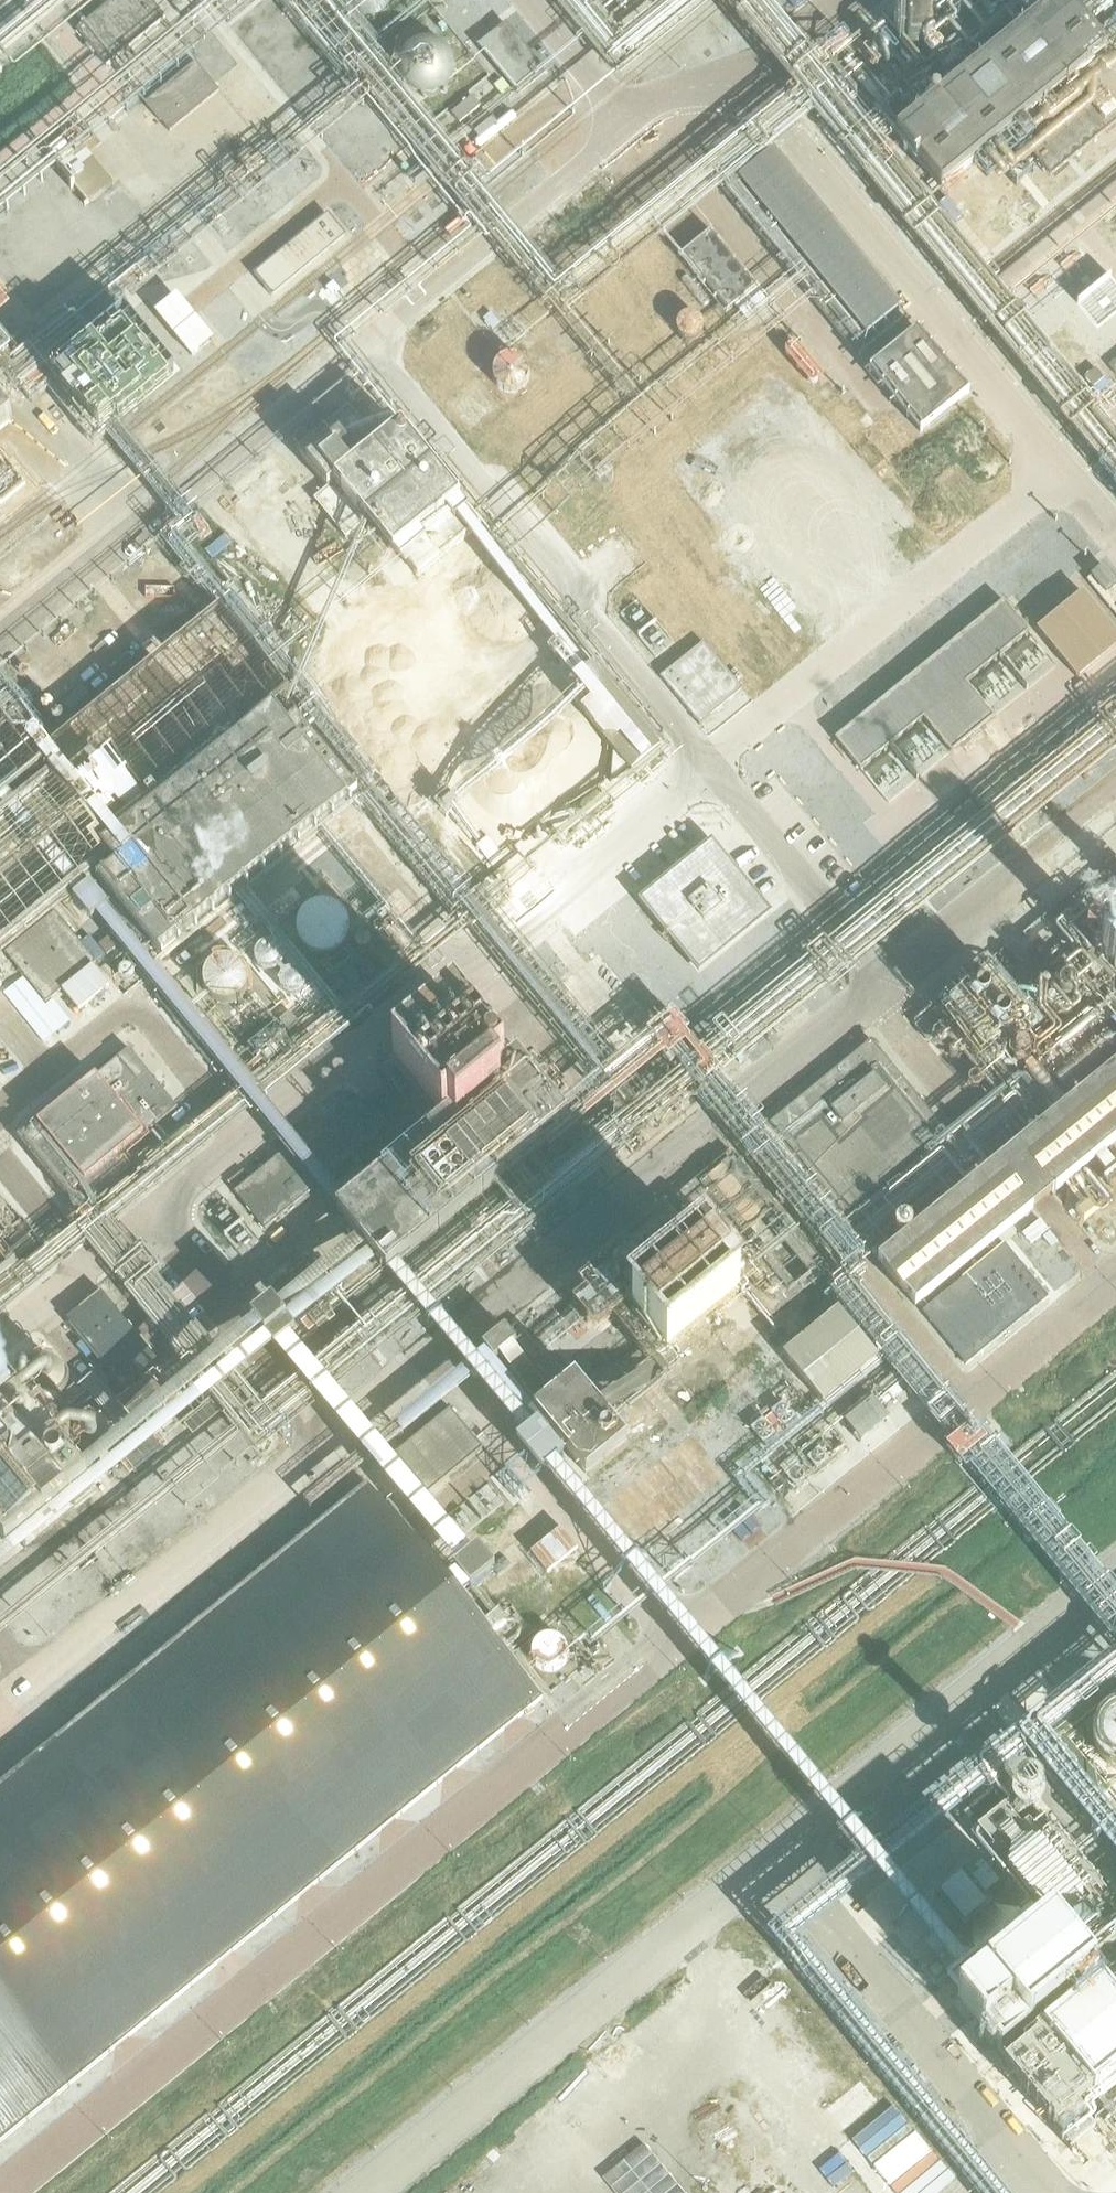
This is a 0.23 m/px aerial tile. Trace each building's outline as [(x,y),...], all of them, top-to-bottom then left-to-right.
[(151,0),(115,0),(77,31),(107,67),(166,18),(151,0)] [(386,6),(385,0),(352,0),(350,6),(352,13),(355,18),(359,22),(362,23),(367,24),(372,24),(375,23),(381,19),(385,13),(386,6)] [(706,11),(718,0),(696,0),(706,11)] [(1115,124),(1115,109),(1085,71),(1091,67),(1104,56),(1107,54),(1063,0),(1062,0),(932,107),(920,116),(897,136),(912,154),(928,174),(940,188),(941,190),(957,176),(976,161),(990,149),(999,142),(1024,121),(1039,139),(1028,148),(1051,177),(1053,175),(1068,163),(1075,157),(1107,131),(1115,125),(1115,124)] [(481,46),(519,94),(544,73),(505,26),(481,46)] [(451,79),(451,75),(451,70),(449,65),(445,58),(437,52),(428,49),(421,50),(416,51),(408,57),(403,64),(401,69),(401,74),(401,79),(403,84),(405,88),(407,92),(412,96),(415,98),(421,99),(425,100),(431,99),(435,98),(443,93),(446,90),(449,85),(451,79)] [(196,62),(146,103),(161,122),(170,133),(220,92),(217,88),(214,85),(196,62)] [(475,93),(462,105),(470,115),(484,104),(475,93)] [(459,135),(452,126),(442,134),(449,143),(459,135)] [(726,193),(852,348),(900,309),(773,154),(726,193)] [(2,363),(22,389),(44,371),(51,365),(64,355),(89,334),(67,307),(107,275),(114,270),(132,254),(104,219),(90,202),(61,168),(0,219),(0,365),(2,363)] [(328,216),(256,274),(274,296),(345,237),(328,216)] [(735,307),(748,322),(771,303),(759,288),(757,287),(756,288),(746,275),(747,274),(746,273),(744,274),(735,262),(736,261),(735,260),(734,261),(723,248),(725,247),(724,246),(722,247),(712,234),(713,233),(712,232),(681,257),(682,258),(683,257),(694,270),(693,271),(694,273),(695,271),(705,284),(704,285),(705,287),(707,286),(716,297),(715,298),(716,300),(717,298),(728,311),(726,312),(727,314),(735,307)] [(678,319),(678,326),(681,334),(688,337),(696,337),(702,332),(704,326),(704,320),(701,315),(696,311),(689,311),(682,314),(678,319)] [(137,316),(61,373),(109,436),(185,379),(137,316)] [(921,434),(970,394),(969,393),(967,394),(956,380),(958,378),(957,377),(955,379),(943,364),(945,363),(944,362),(942,363),(931,349),(932,347),(931,346),(930,348),(918,334),(920,332),(919,331),(870,371),(871,372),(873,371),(884,385),(882,386),(883,387),(885,386),(897,400),(895,402),(896,403),(898,401),(909,416),(908,417),(909,419),(910,417),(922,431),(920,432),(921,434)] [(528,377),(529,371),(528,364),(524,358),(518,354),(511,353),(505,354),(499,358),(495,364),(494,371),(495,377),(499,383),(505,387),(511,388),(518,387),(524,383),(528,377)] [(13,422),(0,406),(0,433),(13,422)] [(314,500),(345,539),(370,519),(417,578),(481,528),(402,430),(379,449),(350,412),(299,453),(328,489),(314,500)] [(568,533),(570,539),(574,543),(580,545),(586,544),(591,541),(594,533),(592,525),(586,520),(578,519),(573,522),(569,527),(568,533)] [(216,562),(240,544),(231,531),(206,550),(216,562)] [(275,577),(279,597),(300,592),(296,573),(275,577)] [(1115,649),(1115,633),(1083,593),(1038,629),(1039,630),(1063,659),(1079,679),(1115,649)] [(1005,602),(836,740),(861,771),(890,747),(924,719),(952,753),(995,718),(967,684),(1000,657),(1030,633),(1005,602)] [(280,857),(283,861),(284,860),(281,856),(297,843),(300,847),(318,831),(315,828),(331,815),(334,818),(335,817),(332,814),(348,801),(351,805),(352,804),(349,800),(358,792),(297,718),(288,725),(273,707),(290,694),(220,608),(130,682),(121,689),(48,748),(64,767),(55,775),(54,773),(52,775),(53,777),(38,789),(34,785),(32,786),(36,791),(21,803),(17,799),(15,800),(19,805),(4,817),(0,812),(0,813),(0,816),(2,819),(0,820),(0,945),(13,935),(16,939),(18,938),(14,934),(30,921),(33,926),(35,924),(31,920),(47,907),(50,912),(52,910),(49,906),(64,893),(68,898),(69,896),(66,892),(81,879),(85,884),(86,882),(83,878),(89,873),(150,947),(152,945),(164,958),(165,958),(250,888),(247,884),(262,871),(266,875),(267,874),(264,870),(280,857)] [(660,678),(700,727),(743,691),(704,643),(660,678)] [(612,749),(611,783),(633,781),(632,772),(662,749),(592,665),(563,689),(612,749)] [(4,795),(7,800),(9,798),(5,794),(19,782),(23,787),(25,786),(21,781),(36,768),(40,773),(42,772),(38,767),(49,758),(50,760),(53,757),(52,756),(53,755),(0,689),(0,798),(4,795)] [(580,755),(579,742),(562,743),(562,756),(580,755)] [(755,909),(756,907),(746,895),(744,896),(741,892),(742,892),(724,869),(725,868),(714,856),(712,857),(711,855),(708,858),(706,857),(693,867),(695,869),(691,872),(691,871),(672,886),(671,886),(655,899),(656,901),(654,902),(657,906),(656,907),(666,920),(668,918),(671,922),(670,923),(699,958),(700,957),(701,959),(705,956),(706,958),(719,947),(718,945),(721,943),(722,944),(757,914),(756,914),(758,912),(755,909)] [(351,937),(352,930),(351,925),(349,919),(346,914),(343,911),(338,907),(334,904),(330,903),(324,902),(320,903),(313,904),(308,907),(304,910),(300,914),(298,919),(296,925),(295,930),(296,935),(297,941),(303,950),(310,955),(315,957),(321,959),(329,958),(334,957),(343,951),(346,948),(349,942),(351,937)] [(96,961),(57,913),(9,952),(48,1000),(96,961)] [(120,945),(112,934),(100,943),(93,933),(82,941),(97,961),(120,945)] [(234,948),(204,980),(234,1007),(264,975),(234,948)] [(617,1037),(648,1010),(599,954),(568,981),(617,1037)] [(98,976),(67,999),(77,1011),(107,988),(98,976)] [(405,1077),(454,1128),(415,1166),(466,1219),(556,1133),(533,1110),(559,1085),(486,1009),(483,1013),(468,997),(390,1073),(399,1083),(405,1077)] [(844,1216),(947,1132),(872,1040),(770,1124),(844,1216)] [(119,1155),(135,1142),(177,1108),(129,1050),(24,1136),(23,1134),(18,1138),(19,1140),(77,1211),(130,1168),(119,1155)] [(1112,1146),(1115,1143),(1115,1066),(879,1261),(916,1306),(1065,1184),(1081,1204),(1076,1208),(1088,1223),(1101,1212),(1092,1201),(1088,1204),(1085,1201),(1069,1181),(1088,1166),(1101,1182),(1093,1189),(1104,1203),(1115,1194),(1115,1150),(1112,1146)] [(234,1193),(265,1230),(388,1129),(366,1102),(326,1135),(317,1124),(234,1193)] [(328,1193),(340,1208),(370,1183),(358,1168),(328,1193)] [(555,1226),(557,1181),(535,1180),(534,1196),(516,1195),(515,1221),(523,1221),(523,1225),(555,1226)] [(0,1201),(0,1222),(11,1236),(21,1228),(0,1201)] [(403,1255),(422,1241),(406,1219),(387,1233),(403,1255)] [(11,1247),(0,1234),(0,1285),(25,1265),(11,1247)] [(729,1248),(642,1302),(682,1366),(732,1336),(731,1334),(749,1322),(755,1332),(771,1322),(761,1306),(782,1292),(750,1240),(732,1252),(729,1248)] [(1005,1245),(923,1313),(966,1365),(993,1344),(1025,1318),(1049,1298),(1005,1245)] [(794,1248),(782,1260),(794,1272),(807,1260),(794,1248)] [(453,1272),(433,1260),(421,1279),(441,1291),(453,1272)] [(67,1320),(123,1390),(158,1362),(101,1292),(67,1320)] [(847,1306),(789,1351),(830,1404),(889,1359),(847,1306)] [(44,1367),(48,1391),(68,1388),(64,1364),(44,1367)] [(7,1548),(89,1481),(0,1372),(0,1540),(7,1548)] [(407,1431),(463,1388),(452,1373),(395,1415),(407,1431)] [(599,1474),(642,1438),(587,1374),(544,1410),(599,1474)] [(879,1395),(847,1418),(863,1441),(895,1417),(879,1395)] [(442,1419),(408,1450),(440,1486),(485,1445),(451,1408),(441,1418),(442,1419)] [(971,1465),(990,1447),(973,1430),(955,1448),(971,1465)] [(543,1699),(366,1484),(0,1785),(0,2144),(543,1699)] [(507,1516),(496,1525),(512,1544),(523,1534),(507,1516)] [(550,1571),(581,1545),(564,1525),(533,1552),(550,1571)] [(569,1664),(570,1656),(569,1647),(564,1641),(557,1637),(553,1635),(548,1635),(541,1637),(536,1641),(531,1647),(530,1656),(530,1660),(531,1664),(534,1668),(536,1671),(540,1674),(544,1675),(551,1676),(560,1674),(565,1670),(569,1664)] [(1096,1754),(1101,1762),(1110,1769),(1115,1771),(1115,1710),(1110,1712),(1100,1719),(1094,1730),(1092,1742),(1096,1754)] [(941,1997),(1070,2158),(1102,2131),(1083,2110),(1115,2084),(1115,1980),(1099,1994),(1047,1930),(1038,1939),(1027,1926),(941,1997)]
